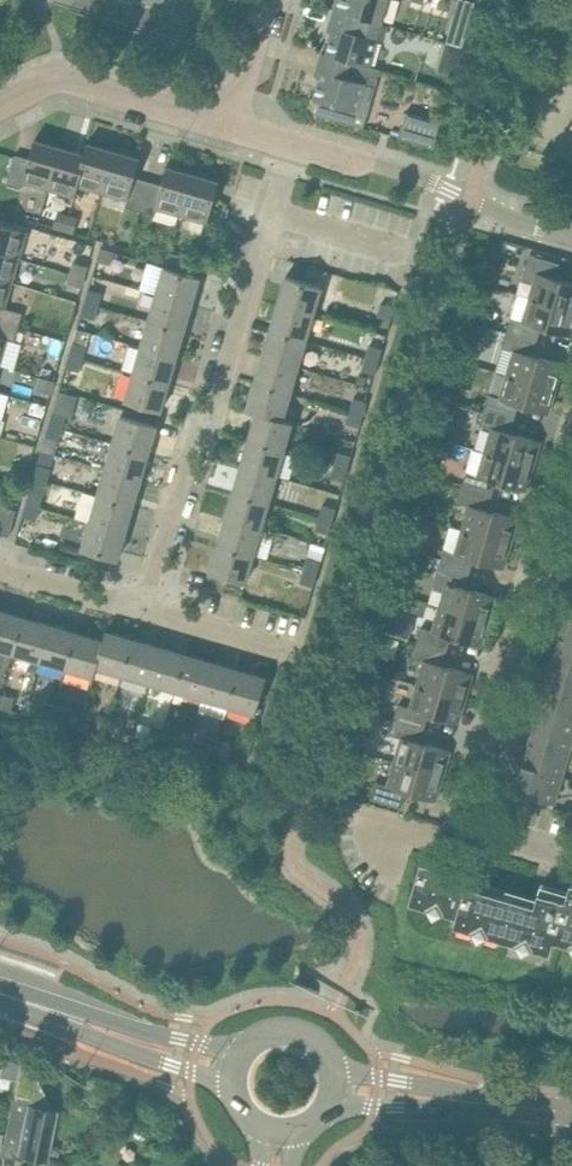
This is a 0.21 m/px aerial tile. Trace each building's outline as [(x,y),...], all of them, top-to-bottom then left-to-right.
[(335,8),(364,17),(364,18),(382,23),(388,0),(337,0),(335,8)] [(360,33),(364,18),(364,17),(335,8),(330,25),(335,27),(328,53),(325,53),(369,66),(377,38),(360,33)] [(449,26),(445,40),(461,45),(465,31),(449,26)] [(447,44),(443,58),(456,61),(460,48),(447,44)] [(325,53),(322,52),(317,70),(323,71),(318,87),(315,88),(312,97),(310,96),(310,97),(319,100),(316,113),(364,127),(364,126),(353,122),(356,111),(368,114),(381,69),(369,66),(325,53)] [(406,112),(399,137),(434,147),(441,122),(406,112)] [(48,189),(60,147),(35,140),(29,158),(16,154),(7,184),(21,188),(23,182),(48,189)] [(102,191),(114,151),(88,143),(85,154),(86,154),(77,185),(79,185),(102,191)] [(86,154),(85,154),(60,147),(48,189),(75,196),(79,185),(77,185),(86,154)] [(140,210),(148,181),(135,177),(140,158),(114,151),(102,191),(128,198),(126,206),(140,210)] [(182,215),(194,174),(168,166),(162,185),(148,181),(140,210),(154,215),(156,208),(182,215)] [(220,182),(194,174),(182,215),(207,223),(220,182)] [(64,229),(68,215),(58,212),(54,226),(64,229)] [(74,232),(79,218),(68,215),(64,229),(74,232)] [(20,257),(27,231),(0,223),(0,251),(20,257)] [(111,264),(114,252),(101,248),(97,260),(111,264)] [(0,251),(0,279),(13,283),(20,257),(0,251)] [(197,259),(170,252),(166,266),(192,274),(197,259)] [(525,269),(522,279),(534,282),(530,297),(571,309),(571,282),(556,278),(560,263),(530,254),(525,269)] [(85,276),(88,266),(73,262),(71,272),(85,276)] [(200,276),(192,274),(166,266),(165,266),(157,293),(193,303),(200,276)] [(82,287),(85,276),(71,272),(68,283),(82,287)] [(287,275),(279,302),(314,313),(322,286),(287,275)] [(0,279),(0,322),(19,327),(23,313),(5,308),(13,283),(0,279)] [(89,289),(85,302),(99,305),(102,293),(89,289)] [(185,330),(193,303),(157,293),(149,320),(185,330)] [(571,334),(571,309),(530,297),(523,320),(511,317),(507,332),(537,341),(541,327),(571,336),(571,334)] [(95,318),(99,305),(85,302),(82,314),(95,318)] [(307,340),(314,313),(279,302),(271,329),(307,340)] [(391,320),(395,307),(382,303),(378,316),(391,320)] [(177,357),(185,330),(149,320),(141,347),(177,357)] [(19,327),(0,322),(0,364),(1,364),(8,339),(15,341),(19,327)] [(78,328),(74,342),(87,346),(91,332),(78,328)] [(299,367),(307,340),(271,329),(263,356),(299,367)] [(533,355),(537,341),(507,332),(503,347),(514,350),(507,374),(556,388),(563,364),(533,355)] [(83,358),(87,346),(74,342),(70,354),(83,358)] [(379,361),(383,349),(370,345),(366,357),(379,361)] [(169,384),(177,357),(141,347),(133,374),(169,384)] [(80,371),(83,358),(70,354),(66,367),(80,371)] [(291,393),(299,367),(263,356),(255,383),(291,393)] [(376,374),(379,361),(366,357),(362,370),(376,374)] [(161,411),(169,384),(133,374),(125,401),(161,411)] [(549,413),(556,388),(507,374),(501,398),(489,394),(484,409),(515,418),(519,404),(549,413)] [(51,393),(55,380),(40,376),(37,389),(51,393)] [(283,419),(291,393),(255,383),(247,410),(257,413),(292,423),(293,422),(283,419)] [(364,414),(368,401),(354,397),(351,410),(364,414)] [(511,432),(515,418),(484,409),(480,425),(492,428),(485,452),(534,466),(541,441),(511,432)] [(360,427),(364,414),(351,410),(347,423),(360,427)] [(63,428),(67,415),(53,411),(50,424),(63,428)] [(285,450),(292,423),(257,413),(249,439),(285,450)] [(157,425),(134,418),(121,415),(114,441),(149,452),(157,425)] [(59,440),(63,428),(50,424),(46,436),(59,440)] [(277,476),(285,450),(249,439),(241,466),(277,476)] [(141,479),(149,452),(114,441),(106,468),(141,479)] [(526,491),(534,466),(485,452),(474,448),(466,472),(462,487),(492,496),(496,482),(526,491)] [(348,468),(352,456),(338,452),(335,464),(348,468)] [(48,480),(51,468),(38,464),(34,476),(48,480)] [(345,481),(348,468),(335,464),(331,477),(345,481)] [(287,479),(277,476),(241,466),(233,493),(269,503),(279,506),(287,479)] [(134,506),(141,479),(106,468),(98,495),(134,506)] [(44,493),(48,480),(34,476),(31,489),(44,493)] [(21,498),(24,485),(10,481),(6,494),(21,498)] [(488,510),(492,496),(462,487),(458,502),(469,505),(462,529),(511,543),(518,519),(488,510)] [(134,506),(98,495),(84,491),(76,518),(90,522),(126,533),(134,506)] [(261,530),(269,503),(233,493),(226,519),(261,530)] [(27,503),(23,515),(37,519),(40,507),(27,503)] [(333,521),(337,508),(323,504),(319,517),(333,521)] [(16,514),(17,509),(1,505),(0,508),(0,533),(9,536),(16,514)] [(329,534),(333,521),(319,517),(316,530),(329,534)] [(254,556),(261,530),(226,519),(218,546),(254,556)] [(118,560),(126,533),(90,522),(82,549),(118,560)] [(504,568),(511,543),(462,529),(455,553),(444,549),(440,564),(470,573),(474,559),(504,568)] [(246,583),(254,556),(218,546),(210,572),(246,583)] [(318,574),(321,561),(308,557),(304,570),(318,574)] [(466,587),(470,573),(440,564),(433,585),(437,590),(444,592),(440,606),(489,621),(496,596),(466,587)] [(314,586),(318,574),(304,570),(300,582),(314,586)] [(569,605),(562,632),(571,635),(571,606),(569,605)] [(482,645),(489,621),(440,606),(433,630),(421,627),(417,642),(447,651),(451,636),(482,645)] [(23,617),(0,610),(0,649),(13,652),(23,617)] [(40,660),(50,625),(23,617),(13,652),(40,660)] [(66,668),(77,632),(50,625),(40,660),(66,668)] [(123,674),(133,639),(106,631),(103,640),(97,667),(123,674)] [(97,667),(103,640),(77,632),(66,668),(94,676),(97,667)] [(562,632),(554,658),(571,664),(571,635),(562,632)] [(149,682),(160,646),(133,639),(123,674),(149,682)] [(443,665),(447,651),(417,642),(413,657),(424,660),(417,684),(466,698),(473,674),(443,665)] [(176,690),(187,654),(160,646),(149,682),(176,690)] [(203,698),(213,662),(187,654),(176,690),(203,698)] [(554,658),(546,685),(571,693),(571,664),(554,658)] [(230,705),(240,670),(213,662),(203,698),(230,705)] [(267,677),(240,670),(230,705),(257,713),(267,677)] [(459,723),(466,698),(417,684),(410,707),(399,704),(395,719),(425,728),(429,714),(459,723)] [(546,685),(538,712),(571,722),(571,693),(546,685)] [(2,694),(0,703),(0,708),(12,710),(15,697),(2,694)] [(53,719),(56,705),(43,703),(40,716),(53,719)] [(69,708),(56,705),(53,719),(66,722),(69,708)] [(538,712),(531,739),(570,750),(571,745),(571,722),(538,712)] [(108,730),(111,717),(98,714),(96,728),(108,730)] [(124,719),(111,717),(108,730),(121,733),(124,719)] [(421,742),(425,728),(395,719),(390,734),(402,738),(395,761),(444,775),(451,751),(421,742)] [(162,742),(165,728),(152,725),(149,739),(162,742)] [(178,731),(165,728),(162,742),(175,744),(178,731)] [(216,753),(219,739),(206,736),(203,750),(216,753)] [(232,742),(219,739),(216,753),(229,755),(232,742)] [(570,750),(531,739),(523,765),(563,777),(570,750)] [(437,800),(444,775),(395,761),(388,785),(377,782),(372,797),(402,806),(406,791),(437,800)] [(563,777),(523,765),(515,792),(555,804),(563,777)] [(571,880),(567,892),(541,884),(535,904),(468,885),(470,877),(421,863),(409,904),(428,909),(433,918),(442,913),(457,918),(454,925),(473,930),(478,939),(488,934),(517,943),(523,952),(532,947),(550,953),(554,940),(571,944),(571,945),(571,881),(571,880)] [(38,1083),(41,1067),(20,1063),(3,1148),(17,1151),(17,1153),(47,1160),(57,1110),(53,1109),(38,1083)]
